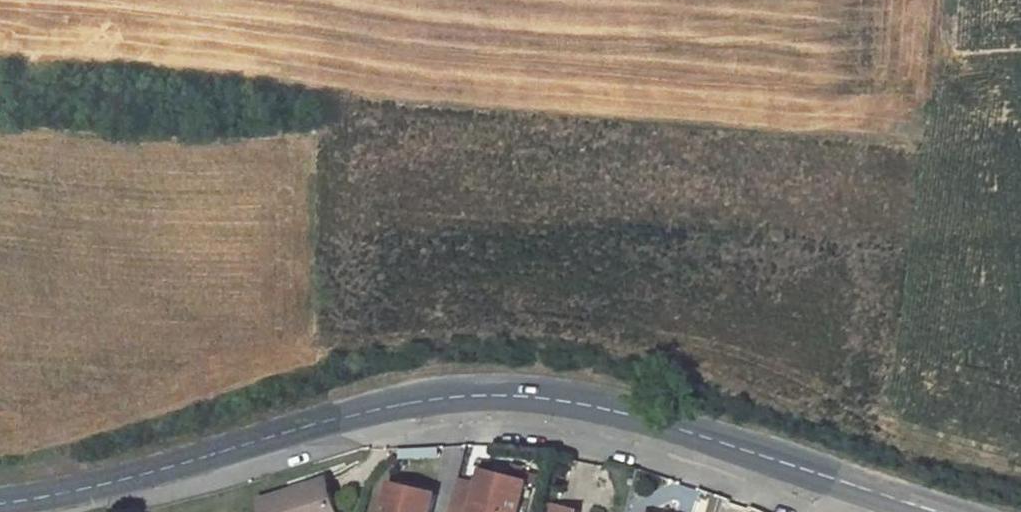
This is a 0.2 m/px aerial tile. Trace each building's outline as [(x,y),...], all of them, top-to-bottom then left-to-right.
[(529,482),(485,471),(477,501),(474,511),(521,511),(529,482)] [(329,480),(263,501),(266,511),(339,511),(329,480)] [(437,495),(394,484),(387,511),(433,511),(437,495)] [(477,501),(458,496),(454,511),(474,511),(477,501)] [(563,506),(544,501),(542,511),(562,511),(563,506)]
